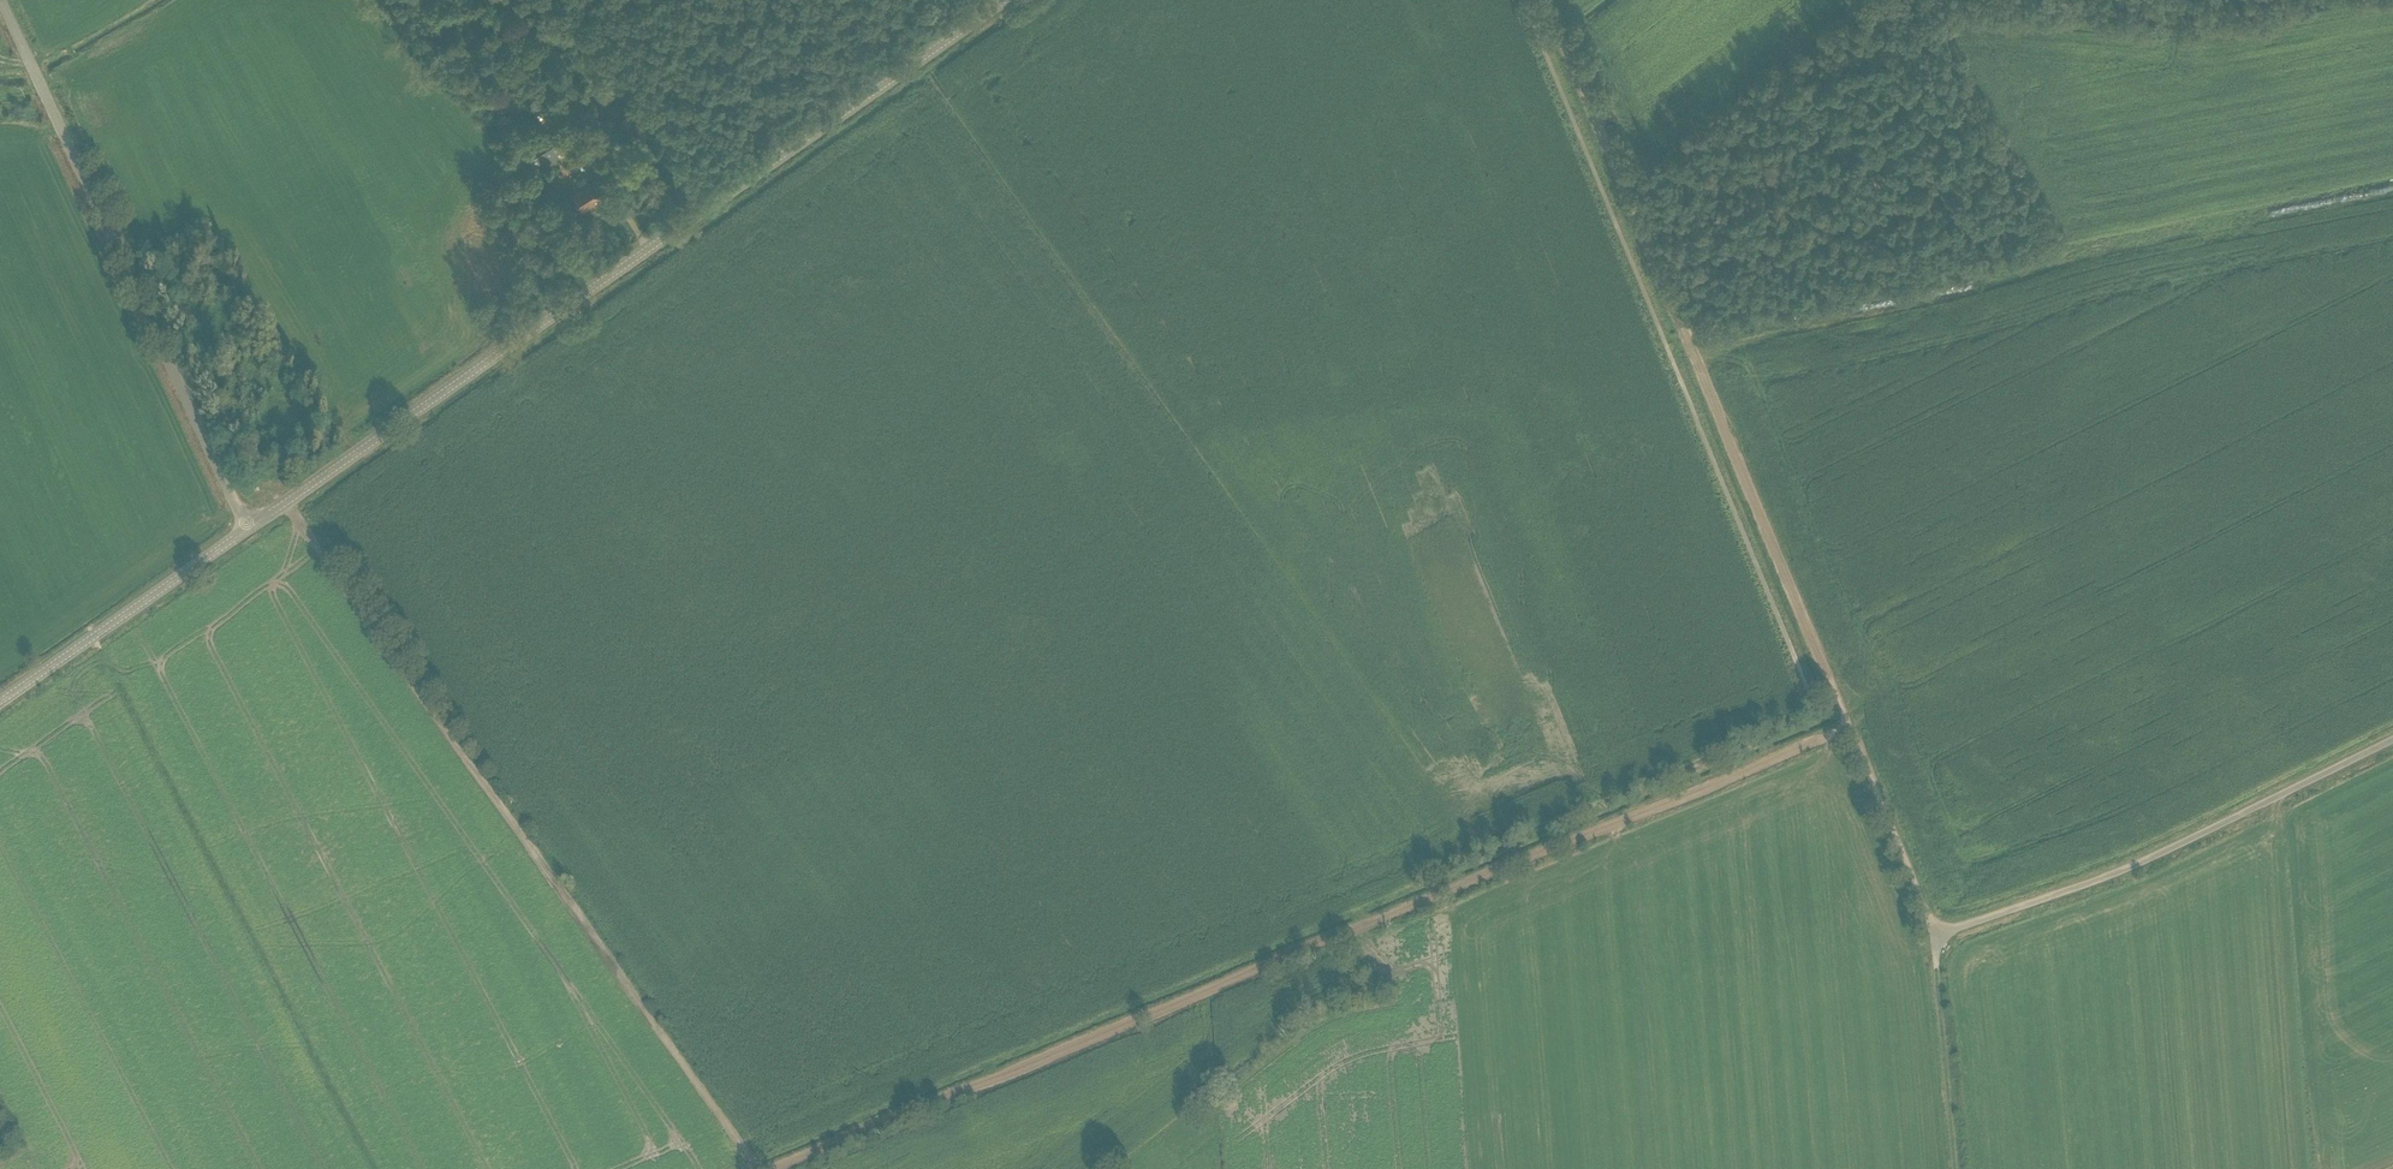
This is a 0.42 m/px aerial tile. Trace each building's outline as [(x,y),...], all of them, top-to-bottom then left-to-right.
[(609,57),(595,65),(601,77),(615,69),(609,57)] [(569,104),(569,108),(579,120),(590,112),(578,97),(569,104)] [(514,185),(525,199),(539,187),(531,177),(523,183),(520,180),(514,185)] [(573,195),(576,200),(582,210),(599,199),(601,201),(610,195),(599,178),(573,195)]
